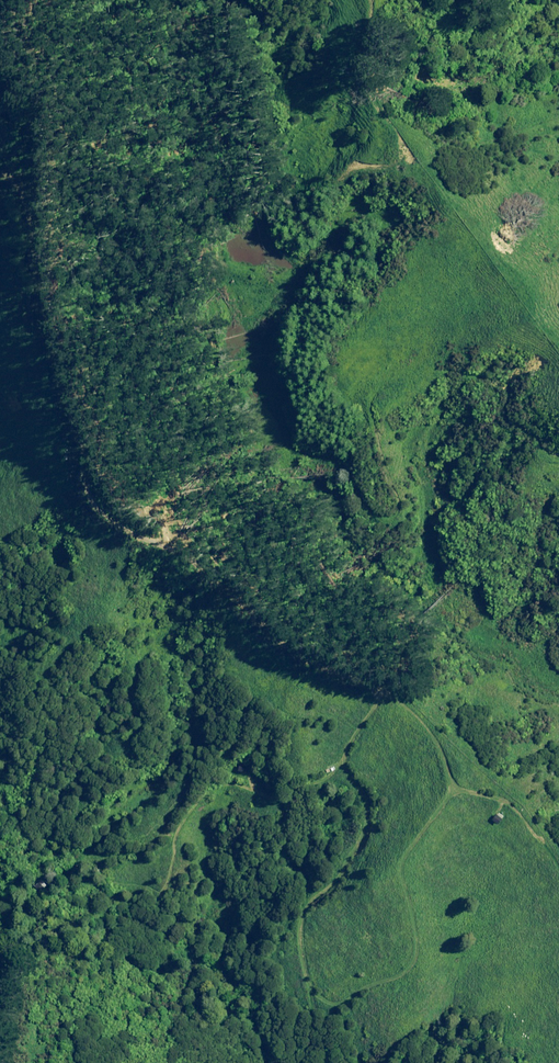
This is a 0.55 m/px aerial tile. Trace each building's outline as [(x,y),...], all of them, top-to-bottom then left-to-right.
[(315,558),(318,565),(324,562),(321,555),(315,558)] [(324,562),(318,565),(319,566),(329,587),(335,585),(324,562)] [(236,771),(244,773),(246,765),(238,763),(236,771)] [(492,820),(498,824),(504,816),(497,812),(492,820)] [(33,886),(38,891),(44,885),(39,880),(33,886)]
